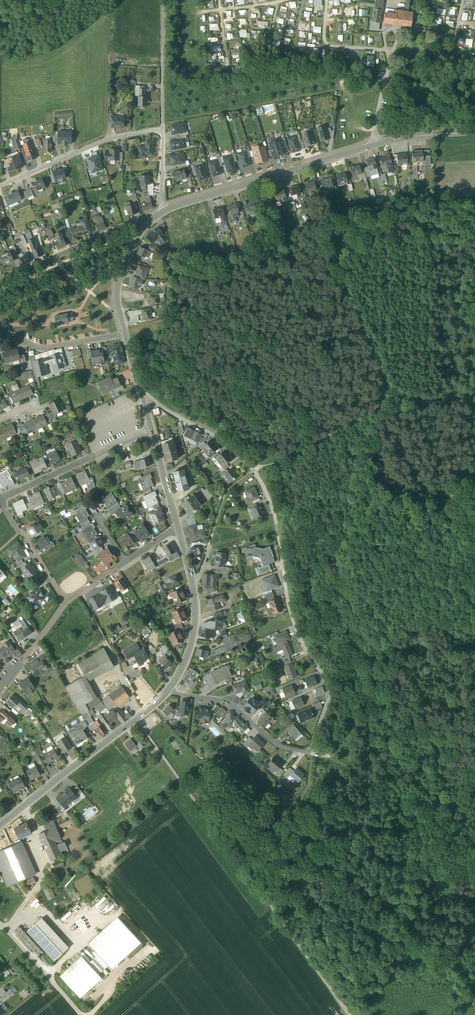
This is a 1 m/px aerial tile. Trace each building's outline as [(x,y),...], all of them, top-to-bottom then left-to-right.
[(373,14),(373,13),(373,14),(372,21),(372,22),(375,22),(378,23),(379,23),(382,0),(375,0),(373,14)] [(398,10),(398,14),(393,14),(385,13),(384,24),(396,25),(406,27),(409,27),(411,27),(413,12),(408,12),(405,11),(398,10)] [(288,24),(294,27),(296,21),(290,18),(288,24)] [(379,23),(378,23),(378,30),(370,29),(371,22),(372,22),(372,21),(370,21),(369,30),(378,31),(379,23)] [(370,29),(378,30),(378,23),(375,22),(372,22),(371,22),(370,29)] [(311,36),(312,33),(309,33),(308,39),(310,39),(310,42),(315,42),(316,36),(311,36)] [(138,106),(146,107),(147,97),(144,97),(139,96),(138,96),(138,106)] [(115,127),(123,127),(124,118),(118,118),(118,117),(112,117),(112,123),(112,127),(113,127),(113,126),(115,126),(115,127)] [(170,126),(172,135),(179,133),(186,132),(184,123),(170,126)] [(325,126),(316,128),(320,142),(329,139),(326,129),(325,126)] [(330,128),(326,129),(329,139),(329,140),(333,139),(334,130),(331,131),(330,128)] [(304,139),(306,147),(314,144),(310,131),(302,133),(304,139)] [(62,146),(67,146),(67,144),(71,144),(71,132),(58,132),(58,135),(58,144),(62,144),(62,146)] [(288,138),(292,152),(301,150),(298,143),(296,136),(288,138)] [(170,141),(172,150),(186,147),(184,139),(184,138),(177,140),(170,141)] [(272,156),(273,158),(279,156),(278,155),(280,155),(286,153),(284,147),(282,140),(281,141),(276,142),(275,143),(274,141),(269,143),(271,150),(272,156)] [(138,157),(145,157),(145,154),(152,155),(153,142),(146,142),(146,143),(144,143),(144,146),(146,146),(146,147),(139,147),(138,157)] [(23,145),(26,154),(33,152),(32,148),(31,145),(30,143),(29,143),(24,145),(23,145)] [(255,156),(257,163),(268,160),(264,148),(259,149),(258,146),(252,148),(253,150),(255,156)] [(110,153),(110,156),(109,156),(109,159),(110,159),(110,160),(115,160),(115,159),(118,159),(118,160),(119,160),(119,152),(119,150),(110,150),(110,153)] [(416,165),(417,165),(430,164),(429,150),(418,151),(412,151),(413,162),(415,162),(415,164),(416,164),(416,165)] [(33,151),(33,152),(26,154),(28,162),(36,159),(33,151)] [(90,168),(90,171),(94,170),(94,172),(102,170),(98,156),(96,151),(92,153),(92,156),(93,157),(91,158),(87,159),(90,168)] [(237,154),(242,168),(250,165),(248,158),(246,151),(237,154)] [(170,157),(172,165),(178,164),(185,163),(183,154),(170,157)] [(398,160),(398,166),(402,165),(402,164),(407,163),(407,154),(398,155),(397,155),(398,160)] [(224,162),(227,172),(236,169),(234,162),(232,155),(231,155),(223,158),(224,162)] [(383,166),(392,164),(390,155),(386,156),(386,157),(381,159),(383,166)] [(22,167),(19,156),(12,158),(15,169),(22,167)] [(15,170),(15,169),(12,158),(8,159),(4,160),(5,163),(7,167),(8,172),(15,170)] [(368,167),(371,176),(378,173),(377,168),(376,165),(374,158),(366,160),(368,167)] [(209,162),(213,176),(221,174),(219,167),(217,160),(209,162)] [(196,174),(198,181),(207,178),(203,164),(195,166),(194,167),(196,174)] [(392,166),(392,164),(383,166),(384,169),(387,168),(388,172),(393,171),(392,167),(393,167),(392,166)] [(350,168),(352,176),(353,176),(357,174),(362,173),(360,165),(355,166),(354,166),(352,166),(352,167),(350,168)] [(363,177),(364,181),(367,180),(366,177),(371,176),(368,167),(364,168),(365,173),(362,173),(363,177)] [(66,178),(65,177),(65,174),(63,169),(53,172),(53,173),(55,179),(55,181),(58,180),(59,181),(63,180),(62,179),(66,178)] [(172,172),(174,182),(175,182),(175,181),(186,178),(184,169),(183,169),(183,170),(172,173),(172,172)] [(336,176),(338,185),(347,182),(348,182),(346,178),(345,173),(336,176)] [(142,185),(143,186),(146,186),(147,185),(147,184),(149,184),(149,176),(139,177),(140,178),(137,178),(137,184),(140,184),(140,185),(142,185)] [(321,181),(323,189),(333,186),(331,178),(321,181)] [(36,190),(37,190),(42,188),(45,187),(42,179),(33,183),(35,188),(36,190)] [(305,184),(307,193),(316,191),(314,182),(305,184)] [(297,193),(298,196),(301,196),(299,186),(290,188),(292,195),(297,193)] [(282,199),(284,205),(288,204),(286,198),(284,189),(281,190),(281,191),(274,193),(276,201),(282,199)] [(5,197),(8,205),(17,201),(17,202),(22,200),(19,193),(18,192),(10,195),(5,197)] [(141,204),(143,211),(152,208),(151,205),(149,197),(145,198),(146,203),(141,204)] [(259,200),(261,207),(271,205),(269,197),(259,200)] [(244,204),(247,216),(248,215),(248,213),(252,212),(253,214),(257,213),(253,202),(248,203),(247,201),(243,202),(244,204)] [(126,207),(128,216),(136,213),(135,207),(136,207),(135,204),(130,205),(129,202),(124,203),(125,207),(126,207)] [(228,206),(231,220),(236,219),(235,213),(239,212),(236,204),(228,206)] [(222,222),(226,221),(223,208),(213,210),(214,214),(214,215),(215,218),(220,217),(222,222)] [(90,215),(93,221),(95,220),(100,217),(98,212),(90,215)] [(186,228),(185,224),(183,216),(175,218),(178,230),(186,228)] [(95,225),(98,232),(106,229),(101,217),(100,217),(95,220),(97,224),(95,225)] [(178,230),(175,218),(167,221),(169,227),(170,232),(178,230)] [(83,226),(74,229),(76,236),(91,232),(89,226),(87,220),(86,219),(81,220),(83,226)] [(77,240),(76,236),(74,229),(73,228),(68,229),(68,231),(69,234),(71,240),(72,242),(77,240)] [(159,240),(161,243),(165,240),(162,236),(163,235),(158,228),(153,231),(154,232),(149,236),(153,242),(157,239),(159,240)] [(55,235),(58,241),(63,239),(60,232),(55,235)] [(66,246),(63,239),(58,241),(55,243),(58,249),(66,246)] [(9,252),(11,255),(17,253),(15,247),(8,250),(9,252)] [(145,257),(149,258),(151,252),(140,247),(137,254),(145,258),(145,257)] [(39,248),(36,249),(32,251),(35,259),(42,256),(39,248)] [(3,266),(13,261),(11,255),(9,252),(0,256),(0,260),(3,266)] [(20,259),(22,265),(30,261),(27,253),(24,254),(25,256),(20,259)] [(136,271),(147,275),(149,269),(138,265),(136,271)] [(142,280),(145,281),(147,275),(136,271),(134,277),(142,280)] [(141,286),(142,280),(134,277),(132,277),(129,286),(137,289),(139,285),(141,286)] [(142,314),(143,320),(151,319),(150,309),(142,310),(142,314)] [(142,310),(128,311),(128,316),(129,315),(130,321),(138,321),(138,315),(142,314),(142,310)] [(54,316),(56,324),(59,324),(60,324),(62,323),(62,324),(63,323),(65,323),(66,323),(66,322),(68,322),(69,322),(73,321),(73,319),(74,318),(74,319),(75,318),(75,317),(75,316),(75,315),(74,316),(74,315),(73,315),(72,315),(72,313),(67,314),(67,313),(66,314),(64,314),(63,314),(61,315),(60,315),(58,316),(58,315),(58,316),(54,316)] [(115,359),(123,357),(122,352),(121,348),(120,348),(120,344),(116,345),(115,344),(111,345),(112,346),(108,347),(110,356),(113,356),(115,357),(115,359)] [(91,357),(93,364),(104,362),(103,355),(102,349),(91,351),(90,351),(91,357)] [(3,353),(6,363),(13,361),(18,359),(19,359),(18,356),(17,350),(3,353)] [(65,361),(64,357),(61,358),(59,353),(41,359),(35,361),(34,355),(29,357),(30,362),(34,362),(38,377),(48,374),(46,364),(51,362),(54,370),(64,367),(62,362),(65,361)] [(30,362),(37,388),(41,387),(38,377),(34,362),(30,362)] [(31,370),(26,371),(18,374),(19,380),(28,378),(33,377),(31,370)] [(117,378),(114,379),(113,380),(114,381),(112,381),(110,377),(97,383),(102,394),(113,389),(115,388),(120,386),(120,385),(117,378)] [(20,391),(19,389),(17,384),(11,387),(13,392),(15,391),(16,393),(20,391)] [(122,385),(120,385),(120,386),(115,388),(113,389),(115,393),(124,389),(122,385)] [(19,389),(20,391),(23,398),(28,395),(29,396),(33,394),(31,390),(30,387),(26,389),(24,386),(19,389)] [(23,399),(23,398),(20,391),(16,393),(15,391),(13,392),(9,394),(13,402),(18,400),(19,401),(23,399)] [(53,411),(54,414),(62,410),(58,401),(50,404),(53,411)] [(48,421),(45,415),(43,416),(47,423),(52,421),(51,419),(48,421)] [(33,420),(34,420),(37,427),(41,425),(42,427),(47,425),(47,423),(43,416),(38,418),(38,417),(33,420)] [(38,429),(37,427),(34,420),(29,423),(28,422),(23,424),(26,430),(27,432),(31,430),(32,432),(38,429)] [(2,429),(3,430),(6,436),(10,434),(11,436),(16,434),(12,425),(7,427),(7,426),(2,429)] [(187,437),(191,439),(194,431),(188,428),(184,435),(187,437)] [(194,431),(191,439),(196,442),(197,442),(200,437),(201,435),(194,431)] [(202,448),(205,452),(215,444),(211,439),(205,444),(202,447),(202,448)] [(69,449),(72,456),(81,452),(78,445),(76,441),(75,441),(67,445),(67,446),(68,445),(69,449)] [(162,446),(164,453),(175,450),(173,443),(162,446)] [(218,448),(215,444),(205,452),(208,456),(212,453),(218,448)] [(177,459),(175,450),(164,453),(166,462),(177,459)] [(215,458),(219,462),(229,454),(225,450),(219,455),(215,458)] [(49,458),(52,463),(60,460),(55,451),(51,453),(48,454),(49,458)] [(232,459),(229,454),(219,462),(222,467),(226,464),(232,459)] [(31,463),(35,473),(47,467),(46,466),(44,461),(42,458),(36,461),(37,462),(32,464),(31,463)] [(148,458),(140,460),(142,468),(150,466),(148,458)] [(133,470),(142,468),(140,460),(134,462),(134,464),(132,465),(133,470)] [(17,476),(19,480),(29,475),(26,468),(15,472),(17,476)] [(224,475),(229,482),(237,477),(231,469),(227,472),(224,475)] [(2,487),(6,485),(5,484),(12,481),(10,475),(8,471),(7,471),(1,474),(0,473),(0,484),(2,487)] [(76,474),(82,486),(90,482),(88,478),(85,471),(76,474)] [(173,473),(178,492),(188,489),(183,471),(173,473)] [(145,488),(145,489),(150,487),(153,485),(150,478),(152,478),(150,474),(142,477),(138,479),(140,483),(142,482),(145,488)] [(62,487),(65,492),(65,491),(71,489),(72,490),(76,488),(71,477),(67,479),(68,480),(61,483),(62,487)] [(44,489),(49,501),(53,499),(53,497),(59,494),(57,489),(55,486),(49,489),(48,487),(44,489)] [(248,497),(249,501),(253,500),(258,498),(254,488),(245,491),(248,497)] [(147,500),(150,507),(152,506),(158,503),(155,496),(157,496),(155,491),(143,497),(145,501),(147,500)] [(30,502),(32,507),(33,506),(39,504),(40,505),(44,503),(39,492),(35,494),(35,495),(29,498),(30,502)] [(109,509),(116,504),(112,498),(114,497),(111,494),(105,498),(101,501),(103,504),(105,503),(109,509)] [(180,503),(188,514),(193,511),(192,510),(199,505),(192,495),(189,497),(182,503),(180,503)] [(13,505),(18,516),(23,514),(22,512),(21,510),(26,507),(25,504),(22,499),(18,501),(19,503),(13,505)] [(108,510),(110,512),(120,506),(118,503),(116,504),(109,509),(108,510)] [(81,520),(81,521),(86,517),(89,516),(85,509),(86,509),(84,505),(73,512),(76,516),(77,515),(81,520)] [(254,511),(257,518),(264,515),(260,505),(258,506),(251,509),(253,512),(254,511)] [(121,508),(120,506),(110,512),(111,515),(115,512),(117,511),(121,508)] [(119,518),(122,522),(132,515),(130,511),(128,512),(124,506),(121,508),(117,511),(121,517),(119,518)] [(153,517),(156,524),(164,520),(161,514),(163,513),(161,509),(155,512),(149,514),(151,518),(153,517)] [(86,533),(91,542),(97,538),(96,535),(97,534),(93,528),(95,527),(92,523),(82,531),(84,534),(86,533)] [(36,526),(32,527),(30,528),(27,530),(31,537),(33,535),(40,530),(43,529),(39,524),(36,526)] [(137,536),(139,540),(145,536),(146,537),(150,535),(143,524),(139,526),(140,528),(135,532),(133,530),(137,536)] [(188,527),(192,541),(205,538),(203,532),(198,533),(196,526),(196,525),(188,527)] [(118,541),(125,551),(129,549),(128,547),(130,546),(134,543),(132,540),(128,534),(129,536),(123,540),(122,538),(118,541)] [(36,541),(41,549),(47,546),(49,544),(48,544),(44,537),(36,541)] [(99,537),(97,538),(91,542),(90,543),(95,550),(100,546),(101,546),(104,544),(99,537)] [(10,554),(12,552),(14,555),(16,558),(18,561),(25,557),(20,548),(21,547),(18,543),(7,550),(10,554)] [(166,555),(167,557),(175,552),(176,552),(170,543),(162,548),(166,555)] [(253,556),(253,555),(251,554),(253,547),(256,547),(255,544),(243,548),(247,560),(253,558),(253,556)] [(91,552),(93,555),(102,549),(101,546),(100,546),(95,550),(91,552)] [(191,549),(194,557),(203,555),(200,546),(196,547),(194,548),(191,549)] [(263,549),(256,547),(253,547),(251,554),(253,555),(260,556),(259,557),(260,557),(261,557),(263,561),(261,561),(263,566),(268,564),(271,563),(274,562),(272,557),(271,558),(269,551),(270,551),(271,551),(270,546),(263,549)] [(104,551),(102,549),(93,555),(95,558),(98,555),(100,554),(104,551)] [(102,561),(103,562),(105,565),(108,563),(115,557),(113,554),(111,555),(107,549),(104,551),(100,554),(104,560),(102,561)] [(170,561),(171,562),(179,558),(179,557),(178,557),(175,552),(167,557),(170,561)] [(214,564),(219,564),(223,564),(223,561),(224,561),(225,553),(216,552),(216,553),(217,553),(216,559),(215,559),(214,564)] [(73,559),(78,567),(85,562),(80,554),(73,559)] [(159,560),(153,563),(156,567),(157,569),(170,561),(167,557),(166,555),(159,560)] [(148,572),(156,567),(153,563),(152,561),(149,556),(141,561),(148,572)] [(24,562),(23,563),(18,567),(18,568),(21,571),(22,570),(21,570),(27,565),(24,562)] [(110,566),(108,563),(105,565),(103,562),(100,564),(98,564),(94,567),(94,568),(97,573),(98,575),(110,566)] [(28,577),(29,576),(34,572),(35,571),(29,563),(27,565),(21,570),(22,570),(28,577)] [(271,570),(268,564),(263,566),(261,567),(263,573),(271,570)] [(38,576),(34,572),(29,576),(33,580),(38,576)] [(203,585),(204,585),(215,586),(215,575),(203,574),(203,585)] [(171,582),(172,585),(180,582),(176,575),(169,578),(171,582)] [(266,591),(271,589),(279,586),(275,575),(262,580),(266,591)] [(119,588),(121,591),(127,588),(121,579),(116,583),(119,587),(118,587),(119,588)] [(214,590),(215,586),(204,585),(203,594),(207,594),(210,593),(214,591),(214,590)] [(96,597),(100,605),(106,602),(107,603),(116,598),(115,596),(116,596),(112,588),(111,589),(110,587),(101,592),(101,594),(96,597)] [(27,597),(33,606),(37,603),(37,604),(39,604),(41,603),(41,601),(45,598),(44,596),(39,589),(27,597)] [(171,594),(173,599),(183,594),(181,589),(174,592),(171,593),(171,594)] [(45,598),(47,602),(53,598),(49,592),(44,596),(45,598)] [(265,599),(266,601),(274,598),(272,592),(264,596),(265,599)] [(186,600),(183,594),(173,599),(175,604),(176,604),(179,603),(186,600)] [(90,599),(95,610),(101,606),(100,605),(96,597),(96,596),(90,599)] [(219,608),(217,602),(215,597),(207,600),(211,611),(219,608)] [(266,610),(268,616),(282,611),(277,599),(275,600),(269,602),(271,608),(266,610)] [(172,613),(174,618),(184,614),(182,608),(175,611),(172,613)] [(187,619),(184,614),(174,618),(177,623),(177,624),(180,622),(187,619)] [(26,618),(23,620),(26,625),(27,624),(29,627),(32,625),(26,618)] [(209,621),(209,628),(215,629),(220,629),(221,622),(221,620),(215,619),(215,621),(210,620),(209,621)] [(13,624),(17,630),(23,627),(20,622),(18,620),(13,624)] [(26,625),(23,620),(20,622),(23,627),(28,635),(32,632),(29,627),(27,624),(26,625)] [(120,628),(117,630),(119,633),(128,628),(126,625),(120,628)] [(23,627),(17,630),(14,632),(19,640),(28,635),(23,627)] [(214,638),(215,629),(209,628),(202,627),(201,636),(214,638)] [(168,634),(171,640),(181,635),(179,630),(177,630),(168,634)] [(227,637),(225,630),(220,632),(221,636),(218,637),(219,639),(227,637)] [(274,637),(277,644),(286,641),(289,640),(286,631),(278,635),(274,636),(274,637)] [(183,641),(181,635),(171,640),(173,645),(177,643),(183,641)] [(221,639),(223,645),(231,642),(229,636),(221,639)] [(4,657),(10,654),(12,652),(15,650),(10,643),(9,641),(3,644),(5,646),(0,649),(0,650),(4,657)] [(292,655),(286,641),(277,644),(274,646),(276,651),(282,648),(286,656),(286,658),(289,657),(292,655)] [(212,655),(212,656),(224,652),(233,648),(231,642),(223,645),(224,647),(211,652),(212,655)] [(124,652),(128,659),(130,658),(134,656),(134,654),(140,651),(139,650),(140,649),(136,643),(123,651),(124,652)] [(162,652),(164,655),(169,650),(164,645),(159,650),(162,652)] [(134,656),(137,660),(139,665),(143,663),(142,660),(144,659),(145,659),(148,658),(148,659),(149,659),(143,647),(140,649),(139,650),(140,651),(134,654),(134,656)] [(104,648),(93,654),(100,666),(102,671),(114,666),(104,648)] [(196,656),(203,658),(204,657),(206,658),(207,656),(208,652),(205,651),(205,650),(197,648),(196,653),(196,656)] [(39,659),(42,663),(43,662),(48,659),(45,653),(38,658),(39,659)] [(84,675),(100,666),(93,654),(77,663),(84,675)] [(158,661),(167,669),(172,663),(166,657),(164,660),(161,657),(158,661)] [(28,666),(30,669),(31,669),(33,672),(36,676),(41,672),(40,670),(46,666),(43,662),(42,663),(39,659),(38,659),(28,666)] [(290,675),(291,679),(297,677),(296,674),(295,672),(292,664),(291,664),(284,666),(284,667),(288,676),(290,675)] [(122,669),(126,675),(129,673),(132,671),(134,669),(133,667),(131,665),(127,667),(123,669),(122,669)] [(209,673),(210,673),(216,683),(220,681),(219,679),(224,677),(225,679),(231,677),(227,670),(226,670),(224,667),(209,673)] [(189,684),(189,685),(192,681),(197,673),(192,669),(187,676),(186,675),(183,680),(189,684)] [(217,684),(216,683),(210,673),(202,678),(204,681),(205,680),(208,684),(206,685),(200,689),(202,693),(209,689),(217,684)] [(77,680),(90,701),(97,697),(84,676),(77,680)] [(308,687),(317,684),(314,677),(305,680),(305,681),(308,687)] [(23,689),(25,693),(34,688),(28,678),(19,684),(23,689)] [(65,686),(82,715),(88,711),(95,706),(98,705),(95,700),(87,706),(85,704),(90,701),(77,680),(65,686)] [(242,691),(243,694),(249,692),(245,682),(233,686),(235,694),(242,691)] [(147,704),(155,696),(143,685),(134,694),(136,697),(138,695),(147,704)] [(282,689),(285,696),(290,695),(294,693),(291,685),(285,687),(286,688),(282,689)] [(116,705),(117,707),(129,697),(121,686),(101,702),(104,706),(112,700),(116,705)] [(318,692),(319,695),(324,693),(321,686),(313,690),(314,694),(318,692)] [(346,691),(354,700),(357,697),(350,688),(346,691)] [(7,702),(14,708),(18,703),(20,704),(19,705),(22,708),(25,704),(18,698),(17,699),(12,696),(7,702)] [(98,697),(97,697),(90,701),(85,704),(87,706),(95,700),(98,705),(95,706),(99,712),(105,707),(104,706),(101,702),(98,697)] [(291,701),(292,704),(289,706),(291,710),(294,709),(299,707),(303,705),(303,706),(303,705),(300,697),(300,698),(294,700),(291,701)] [(249,712),(251,714),(258,707),(260,704),(258,703),(253,698),(250,701),(249,700),(243,706),(246,709),(245,710),(248,712),(249,712)] [(104,706),(105,707),(108,711),(116,705),(112,700),(104,706)] [(258,707),(260,709),(266,703),(264,700),(262,702),(260,701),(258,703),(260,704),(258,707)] [(181,714),(188,714),(189,703),(181,702),(180,711),(180,713),(181,714)] [(162,711),(169,719),(173,715),(171,712),(174,709),(169,704),(162,711)] [(215,715),(217,713),(220,709),(216,704),(211,710),(210,715),(215,715)] [(4,705),(2,707),(8,713),(10,711),(4,705)] [(221,707),(220,709),(217,713),(221,717),(226,711),(221,707)] [(201,722),(205,722),(205,721),(208,721),(209,715),(210,710),(199,708),(197,718),(197,719),(201,720),(201,722)] [(300,720),(301,722),(304,720),(309,717),(310,718),(314,717),(310,708),(304,711),(304,712),(301,713),(301,712),(298,714),(300,720)] [(111,723),(117,717),(114,714),(115,713),(112,710),(107,714),(106,713),(105,715),(111,723)] [(131,716),(128,712),(124,716),(122,713),(123,713),(120,710),(115,713),(114,714),(117,717),(122,724),(132,716),(131,716)] [(14,721),(3,711),(2,712),(0,714),(5,718),(7,720),(6,722),(10,726),(11,725),(14,722),(14,721)] [(82,715),(83,718),(87,724),(88,726),(94,722),(90,716),(88,711),(82,715)] [(258,721),(264,727),(267,723),(270,720),(267,718),(269,715),(265,711),(263,714),(263,715),(258,721)] [(240,728),(244,731),(247,727),(237,719),(230,713),(222,722),(229,728),(232,725),(233,726),(236,726),(237,725),(240,728)] [(101,736),(107,732),(103,726),(101,723),(98,719),(95,722),(99,727),(96,729),(101,736)] [(162,725),(160,722),(159,723),(155,719),(147,727),(155,736),(158,733),(157,731),(159,729),(161,730),(163,728),(161,726),(162,725)] [(78,741),(79,743),(87,738),(82,730),(85,728),(84,726),(82,723),(81,723),(69,731),(76,742),(78,741)] [(111,729),(107,723),(103,726),(107,732),(111,729)] [(287,730),(295,739),(301,734),(293,725),(287,730)] [(250,744),(258,751),(264,744),(255,736),(252,740),(249,743),(250,744)] [(64,753),(72,748),(65,737),(57,742),(61,747),(64,753)] [(244,743),(248,747),(250,744),(249,743),(252,740),(249,737),(244,743)] [(124,744),(129,750),(136,745),(135,743),(131,738),(124,744)] [(37,753),(39,757),(43,754),(38,746),(34,749),(37,753)] [(53,749),(49,752),(43,755),(48,763),(58,756),(53,749)] [(271,766),(276,771),(282,764),(274,757),(268,764),(271,767),(271,766)] [(26,771),(31,780),(40,775),(36,767),(26,771)] [(294,771),(290,776),(298,782),(304,775),(296,769),(294,771)] [(20,777),(14,780),(20,790),(25,787),(20,777)] [(14,793),(20,790),(14,780),(9,783),(14,793)] [(74,789),(78,795),(82,792),(77,786),(73,789),(74,790),(74,789)] [(74,790),(72,791),(70,789),(57,799),(62,805),(63,807),(69,802),(70,803),(77,798),(76,797),(78,795),(74,789),(74,790)] [(57,809),(61,814),(66,810),(64,807),(64,808),(63,807),(62,805),(57,809)] [(43,824),(46,831),(56,827),(53,820),(43,824)] [(14,829),(18,837),(26,834),(27,835),(31,833),(27,823),(14,829)] [(40,834),(44,845),(54,841),(55,840),(61,838),(57,830),(56,827),(46,831),(40,834)] [(61,857),(54,842),(54,841),(44,845),(52,861),(61,857)] [(4,849),(19,882),(33,876),(21,850),(25,849),(22,842),(21,842),(15,845),(4,849)] [(0,851),(0,871),(7,887),(19,882),(4,849),(0,851)] [(53,864),(55,868),(64,864),(62,860),(53,864)] [(22,883),(24,887),(35,882),(33,878),(22,883)] [(42,885),(48,900),(55,897),(48,882),(46,883),(42,885)] [(88,943),(91,947),(121,920),(117,916),(88,943)] [(27,931),(54,961),(69,947),(42,918),(27,931)] [(98,954),(108,966),(138,939),(121,920),(91,947),(98,954)] [(141,942),(138,939),(108,966),(112,969),(141,942)] [(88,963),(99,974),(105,969),(108,966),(98,954),(88,963)] [(88,963),(82,956),(59,976),(76,995),(91,982),(97,976),(99,974),(88,963)] [(109,973),(105,969),(99,974),(102,978),(103,979),(109,973)] [(100,980),(97,976),(91,982),(94,985),(100,980)] [(94,985),(91,982),(76,995),(80,999),(94,985)] [(10,997),(6,992),(6,993),(0,997),(0,998),(0,1001),(0,1002),(2,1004),(10,997)]
